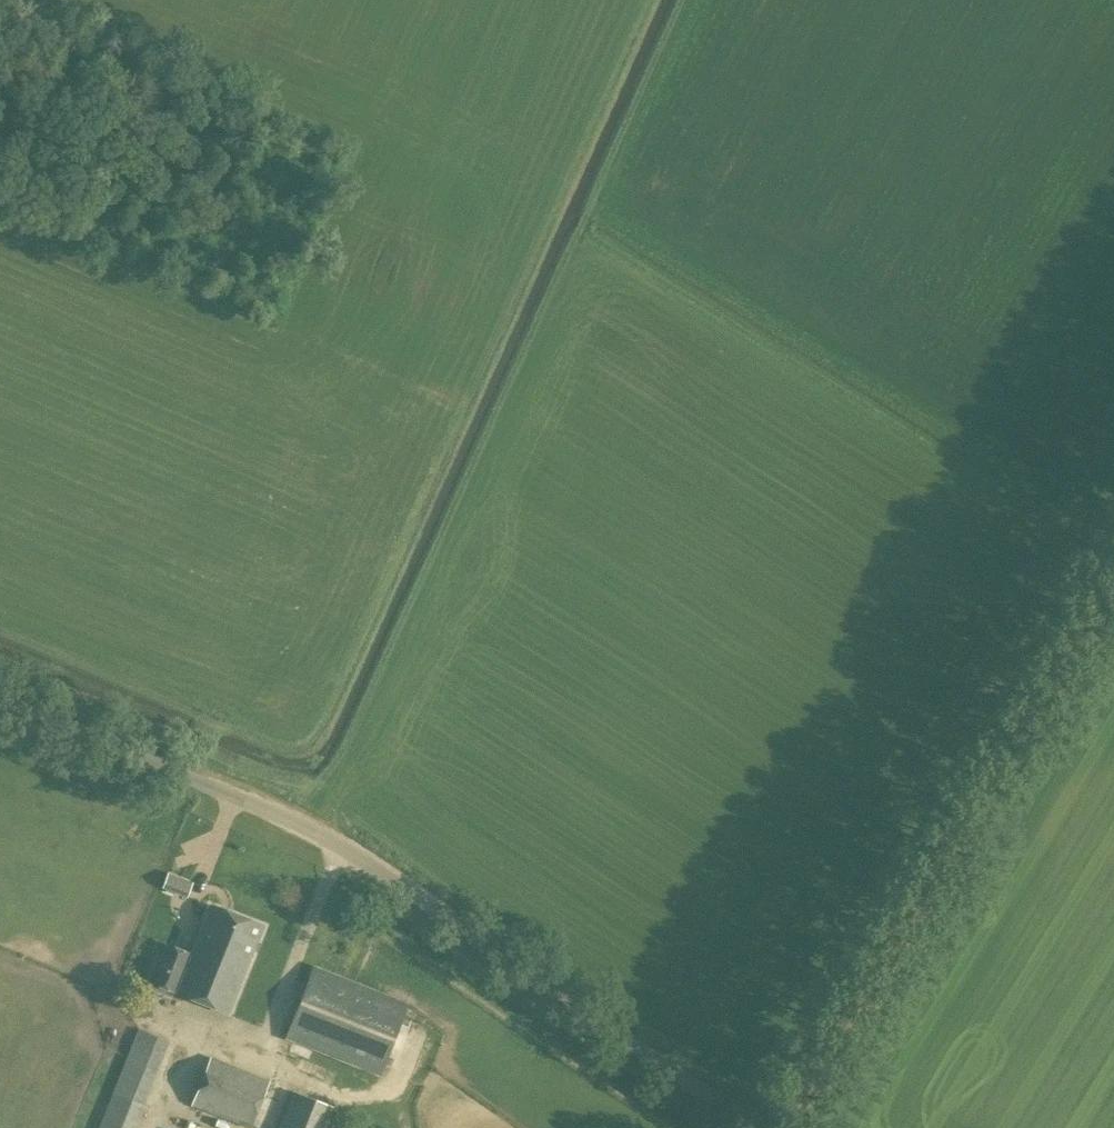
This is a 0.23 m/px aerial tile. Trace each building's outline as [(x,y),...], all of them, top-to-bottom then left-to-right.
[(211,906),(190,958),(164,947),(156,967),(155,966),(148,982),(255,1024),(280,961),(254,951),(263,926),(211,906)] [(380,1077),(409,1004),(314,966),(285,1039),(380,1077)] [(169,1042),(138,1029),(98,1127),(137,1127),(145,1107),(143,1106),(169,1042)] [(210,1057),(191,1106),(245,1127),(251,1127),(269,1081),(210,1057)] [(278,1127),(343,1127),(348,1115),(293,1092),(278,1127)]
